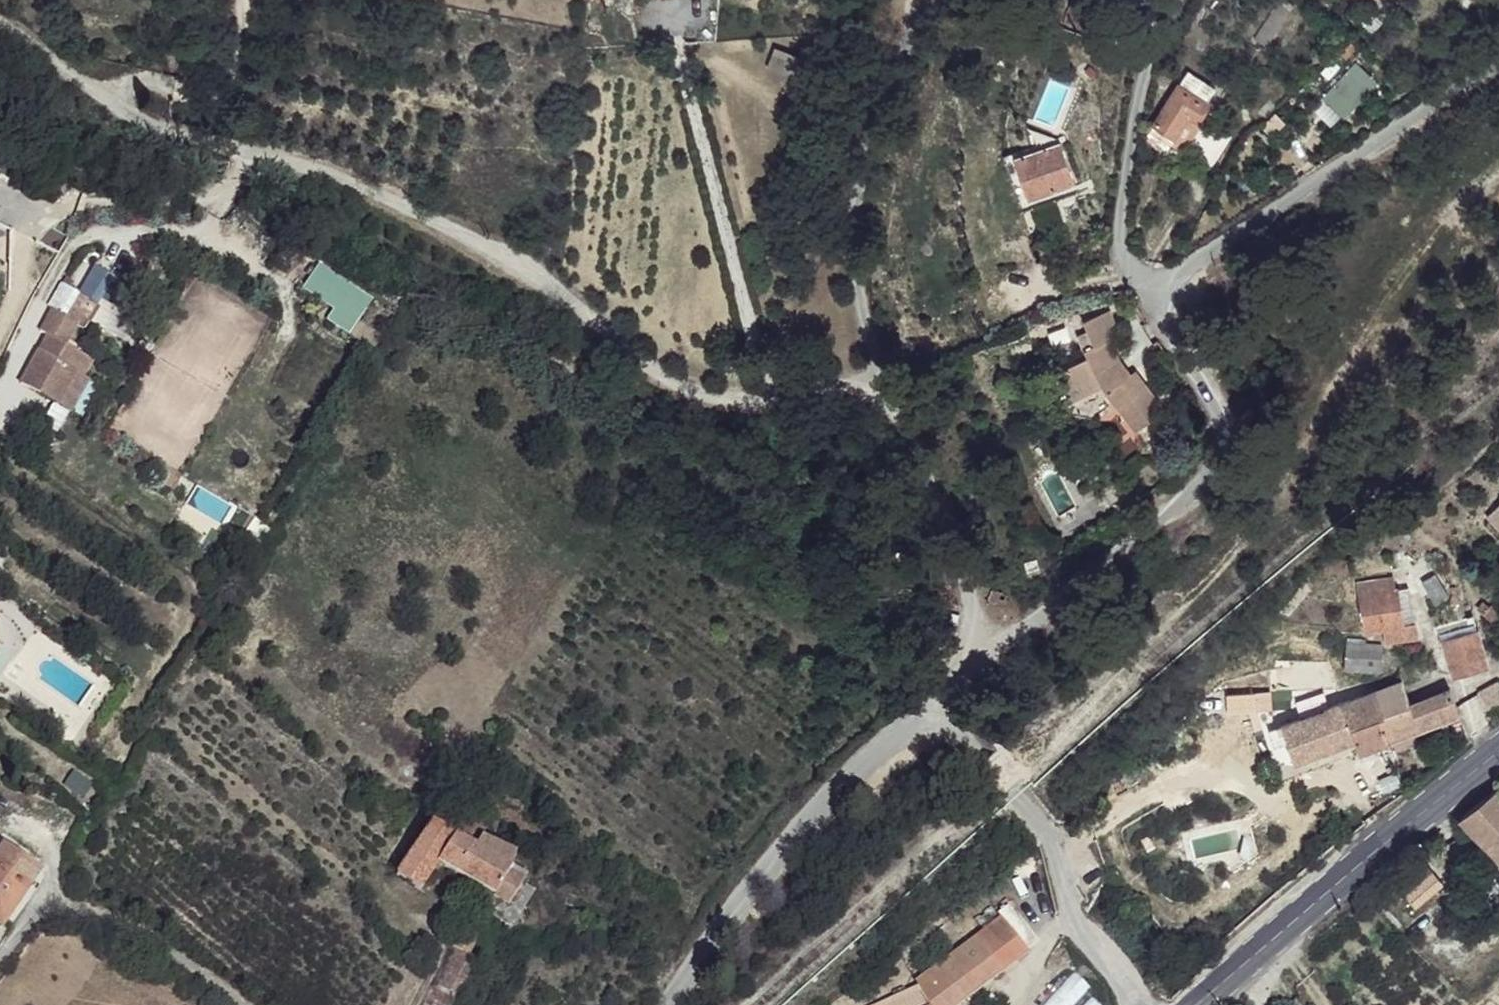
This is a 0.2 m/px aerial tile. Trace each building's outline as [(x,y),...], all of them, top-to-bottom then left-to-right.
[(1250,38),(1261,45),(1289,3),(1285,0),(1276,0),(1250,38)] [(1349,61),(1317,96),(1340,117),(1373,81),(1349,61)] [(1211,86),(1184,69),(1144,132),(1145,138),(1161,150),(1168,141),(1179,148),(1196,121),(1194,119),(1205,101),(1201,100),(1211,86)] [(1224,129),(1208,120),(1188,152),(1205,161),(1224,129)] [(1061,137),(1014,148),(1026,199),(1074,186),(1061,137)] [(324,323),(353,333),(368,293),(316,275),(308,297),(330,305),(324,323)] [(64,283),(47,312),(50,314),(75,329),(88,306),(68,294),(72,288),(64,283)] [(381,328),(391,311),(372,300),(362,317),(381,328)] [(91,322),(119,335),(129,315),(100,302),(91,322)] [(95,310),(88,306),(75,329),(81,333),(95,310)] [(1114,326),(1107,310),(1079,321),(1085,339),(1114,326)] [(75,329),(50,314),(37,336),(45,341),(17,387),(56,411),(74,380),(80,384),(89,367),(62,350),(75,329)] [(1125,380),(1108,329),(1085,339),(1090,355),(1084,357),(1085,363),(1050,376),(1062,404),(1101,390),(1136,429),(1148,419),(1147,413),(1158,404),(1134,374),(1125,380)] [(1493,509),(1486,514),(1498,530),(1498,515),(1493,509)] [(1410,566),(1402,562),(1396,572),(1403,578),(1410,566)] [(1387,580),(1356,585),(1362,632),(1380,629),(1383,643),(1414,637),(1412,621),(1401,623),(1396,589),(1389,590),(1387,580)] [(1406,587),(1396,589),(1401,623),(1412,621),(1406,587)] [(1471,635),(1440,644),(1447,679),(1482,669),(1471,635)] [(1378,647),(1341,647),(1343,673),(1377,673),(1378,647)] [(1366,695),(1337,703),(1266,728),(1271,744),(1281,743),(1288,761),(1351,736),(1359,754),(1455,717),(1445,691),(1404,706),(1395,682),(1366,695)] [(1260,690),(1220,694),(1222,711),(1263,707),(1260,690)] [(1459,831),(1498,866),(1498,806),(1494,800),(1459,831)] [(479,833),(436,808),(393,880),(416,894),(436,866),(507,906),(519,886),(506,875),(511,862),(477,838),(479,833)] [(0,844),(0,914),(36,869),(0,844)] [(1432,878),(1400,905),(1410,916),(1440,891),(1432,878)] [(1002,912),(974,935),(1000,971),(1027,951),(1002,912)] [(473,936),(459,928),(451,949),(466,954),(473,936)] [(974,935),(919,976),(925,986),(934,1004),(958,1004),(1000,971),(974,935)] [(451,949),(439,968),(418,1004),(453,1004),(476,961),(466,954),(451,949)] [(925,986),(879,1004),(934,1004),(925,986)]
